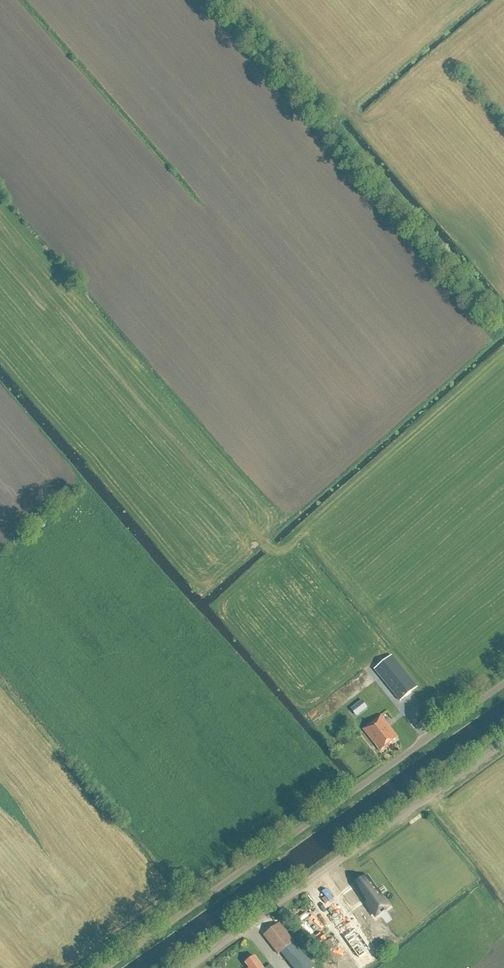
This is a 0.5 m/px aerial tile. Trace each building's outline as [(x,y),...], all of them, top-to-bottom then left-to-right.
[(392,657),(375,670),(400,701),(417,688),(392,657)] [(354,718),(385,694),(379,687),(348,711),(354,718)] [(380,752),(398,738),(381,716),(363,729),(380,752)] [(368,877),(357,885),(363,892),(360,894),(364,900),(366,899),(368,903),(367,904),(373,912),(386,903),(368,877)] [(343,912),(332,920),(339,930),(359,959),(371,950),(350,922),(343,912)] [(276,955),(293,943),(279,924),(263,935),(266,940),(276,955)] [(322,934),(316,938),(320,945),(327,940),(322,934)] [(294,944),(282,954),(293,967),(314,967),(294,944)] [(255,957),(246,964),(249,967),(263,967),(255,957)]
